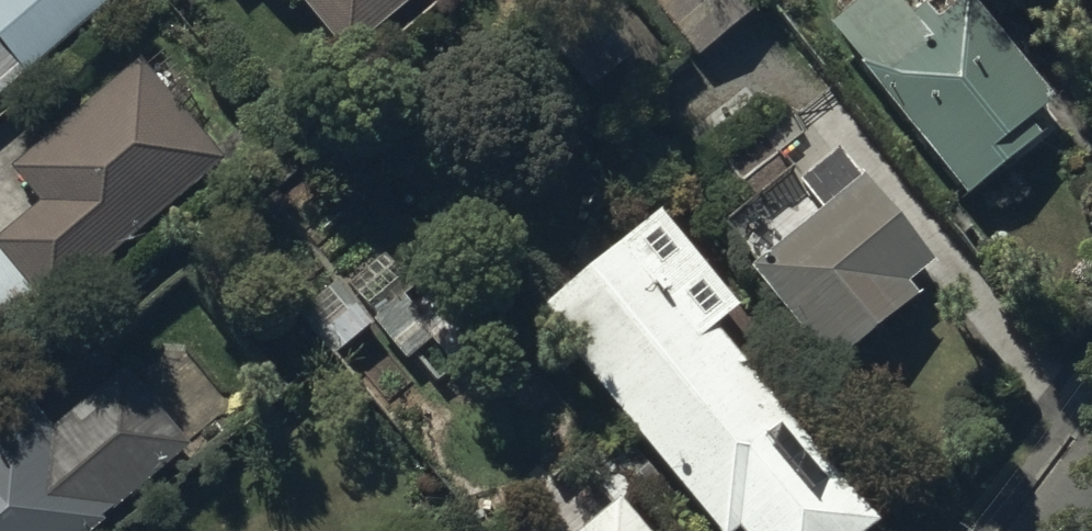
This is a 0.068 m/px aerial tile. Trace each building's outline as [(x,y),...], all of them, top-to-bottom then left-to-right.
[(28,73),(114,0),(0,0),(0,40),(28,73)] [(273,10),(286,0),(265,0),(273,10)] [(342,64),(419,0),(294,0),(342,64)] [(696,64),(759,10),(751,0),(643,0),(696,64)] [(828,31),(964,205),(1039,146),(1028,131),(1051,113),(968,6),(935,32),(922,15),(911,23),(893,0),(864,0),(828,31)] [(137,68),(10,176),(38,209),(0,242),(0,344),(15,362),(110,281),(100,269),(219,168),(137,68)] [(822,217),(747,277),(830,378),(916,307),(904,292),(930,270),(838,158),(800,189),(822,217)] [(535,322),(707,530),(872,530),(714,339),(739,318),(659,220),(535,322)] [(0,445),(0,530),(100,530),(99,530),(187,456),(123,379),(48,441),(30,420),(0,445)] [(492,530),(641,530),(625,511),(638,500),(594,450),(492,530)]
